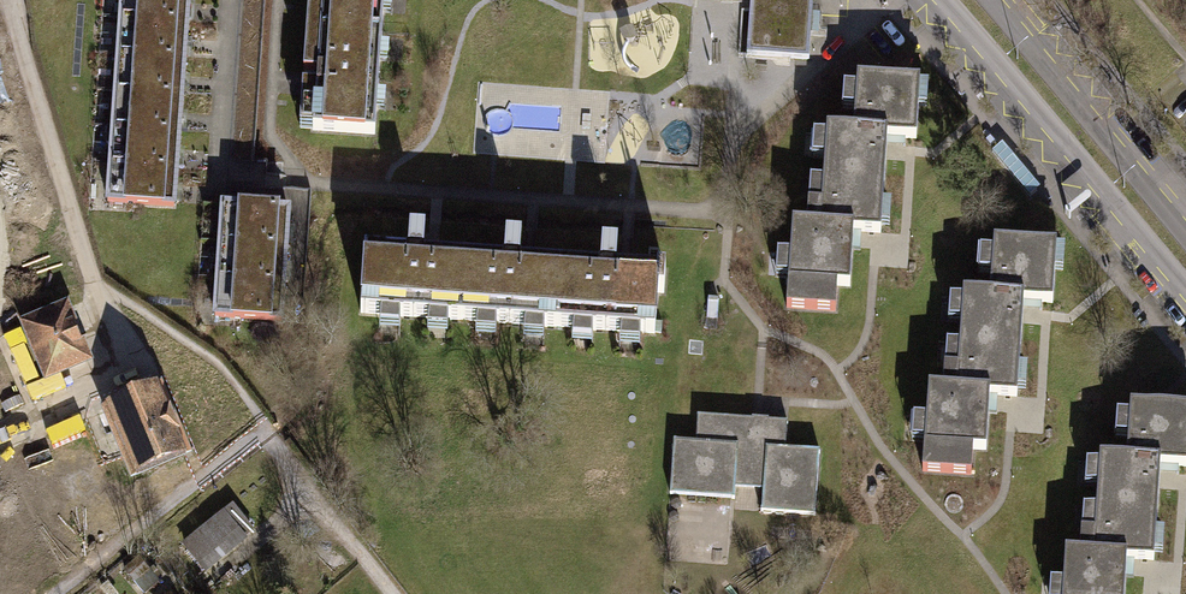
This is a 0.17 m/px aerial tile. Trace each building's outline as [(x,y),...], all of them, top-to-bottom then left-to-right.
[(189,0),(122,0),(121,18),(187,23),(188,5),(189,0)] [(382,36),(384,0),(308,0),(308,8),(321,9),(319,32),(382,36)] [(747,55),(809,59),(813,0),(750,0),(747,55)] [(186,41),(187,23),(121,18),(118,55),(184,59),(186,41)] [(375,135),(382,36),(319,32),(318,55),(305,54),(303,73),(317,74),(316,86),(302,85),(301,104),(315,105),(313,130),(375,135)] [(183,78),(184,59),(118,55),(115,92),(182,96),(183,78)] [(823,180),(884,184),(886,152),(887,137),(916,139),(920,81),(857,77),(854,130),(827,129),(823,180)] [(180,115),(182,96),(115,92),(113,128),(179,133),(180,115)] [(178,151),(179,133),(113,128),(110,165),(177,169),(178,151)] [(175,188),(177,169),(110,165),(107,202),(174,206),(175,188)] [(1037,191),(1026,177),(1019,183),(1030,197),(1037,191)] [(884,184),(823,180),(822,203),(808,202),(807,223),(792,222),(786,308),(835,311),(837,286),(850,287),(852,250),(854,231),(881,233),(884,184)] [(222,206),(220,243),(286,247),(287,229),(289,211),(222,206)] [(361,313),(459,320),(463,258),(424,255),(425,233),(409,232),(408,254),(365,251),(361,313)] [(459,320),(556,327),(561,264),(520,262),(521,240),(506,239),(504,261),(463,258),(459,320)] [(960,343),(1020,347),(1022,317),(1023,301),(1053,303),(1056,245),(994,241),(990,294),(963,292),(960,343)] [(220,243),(217,279),(283,284),(285,266),(286,247),(220,243)] [(600,267),(561,264),(556,327),(655,333),(657,293),(664,293),(665,270),(657,269),(657,271),(616,268),(617,247),(602,246),(600,267)] [(217,279),(215,317),(281,321),(282,303),(283,284),(217,279)] [(47,375),(87,359),(65,308),(26,324),(47,375)] [(1020,347),(960,343),(958,368),(944,367),(943,388),(929,387),(922,471),(972,474),(974,450),(986,451),(988,415),(990,395),(1017,396),(1020,347)] [(158,389),(107,410),(134,474),(185,453),(158,389)] [(1096,508),(1157,512),(1159,481),(1160,465),(1185,467),(1185,409),(1130,405),(1126,458),(1100,457),(1096,508)] [(734,499),(734,488),(762,490),(761,509),(760,509),(760,512),(815,516),(819,454),(820,454),(820,450),(785,448),(787,424),(788,424),(788,421),(697,415),(696,419),(697,419),(696,442),(673,441),(670,495),(673,496),(673,494),(731,498),(731,499),(734,499)] [(58,472),(91,456),(79,429),(45,444),(58,472)] [(235,505),(211,524),(232,550),(256,531),(235,505)] [(1096,508),(1094,531),(1081,530),(1079,552),(1066,551),(1063,593),(1124,593),(1125,578),(1127,559),(1153,561),(1157,512),(1096,508)] [(211,524),(185,545),(206,571),(232,550),(211,524)]
